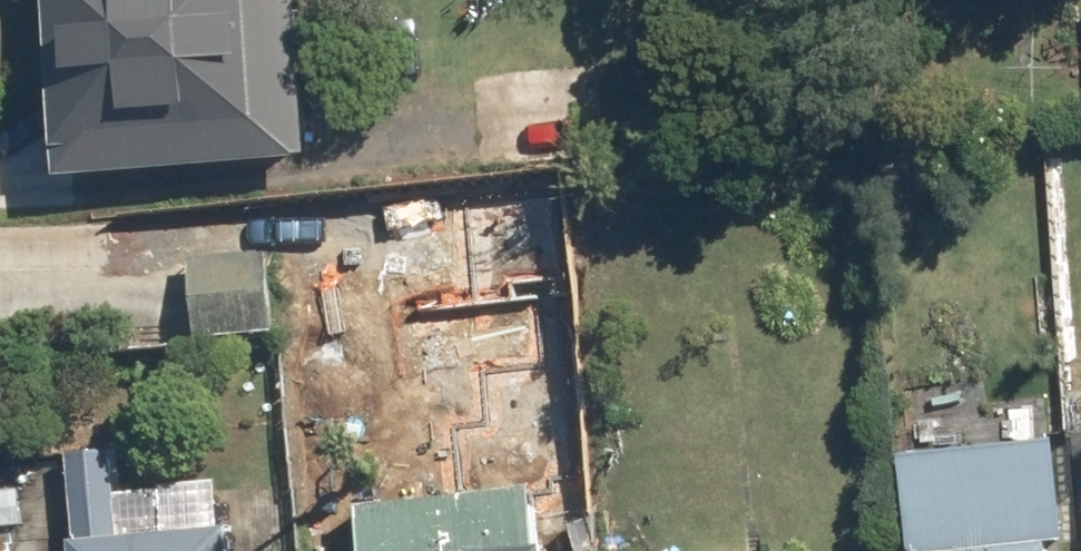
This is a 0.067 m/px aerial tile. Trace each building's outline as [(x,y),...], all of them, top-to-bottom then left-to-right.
[(56,179),(311,158),(298,0),(43,0),(56,179)] [(454,198),(282,207),(285,267),(457,256),(454,198)] [(270,248),(189,253),(195,339),(276,331),(270,248)] [(911,550),(1053,550),(1052,539),(1075,537),(1065,435),(901,451),(911,550)] [(229,525),(118,536),(111,451),(65,455),(73,550),(232,550),(229,525)] [(546,542),(538,542),(531,484),(464,492),(459,455),(351,467),(362,550),(547,550),(546,542)]
